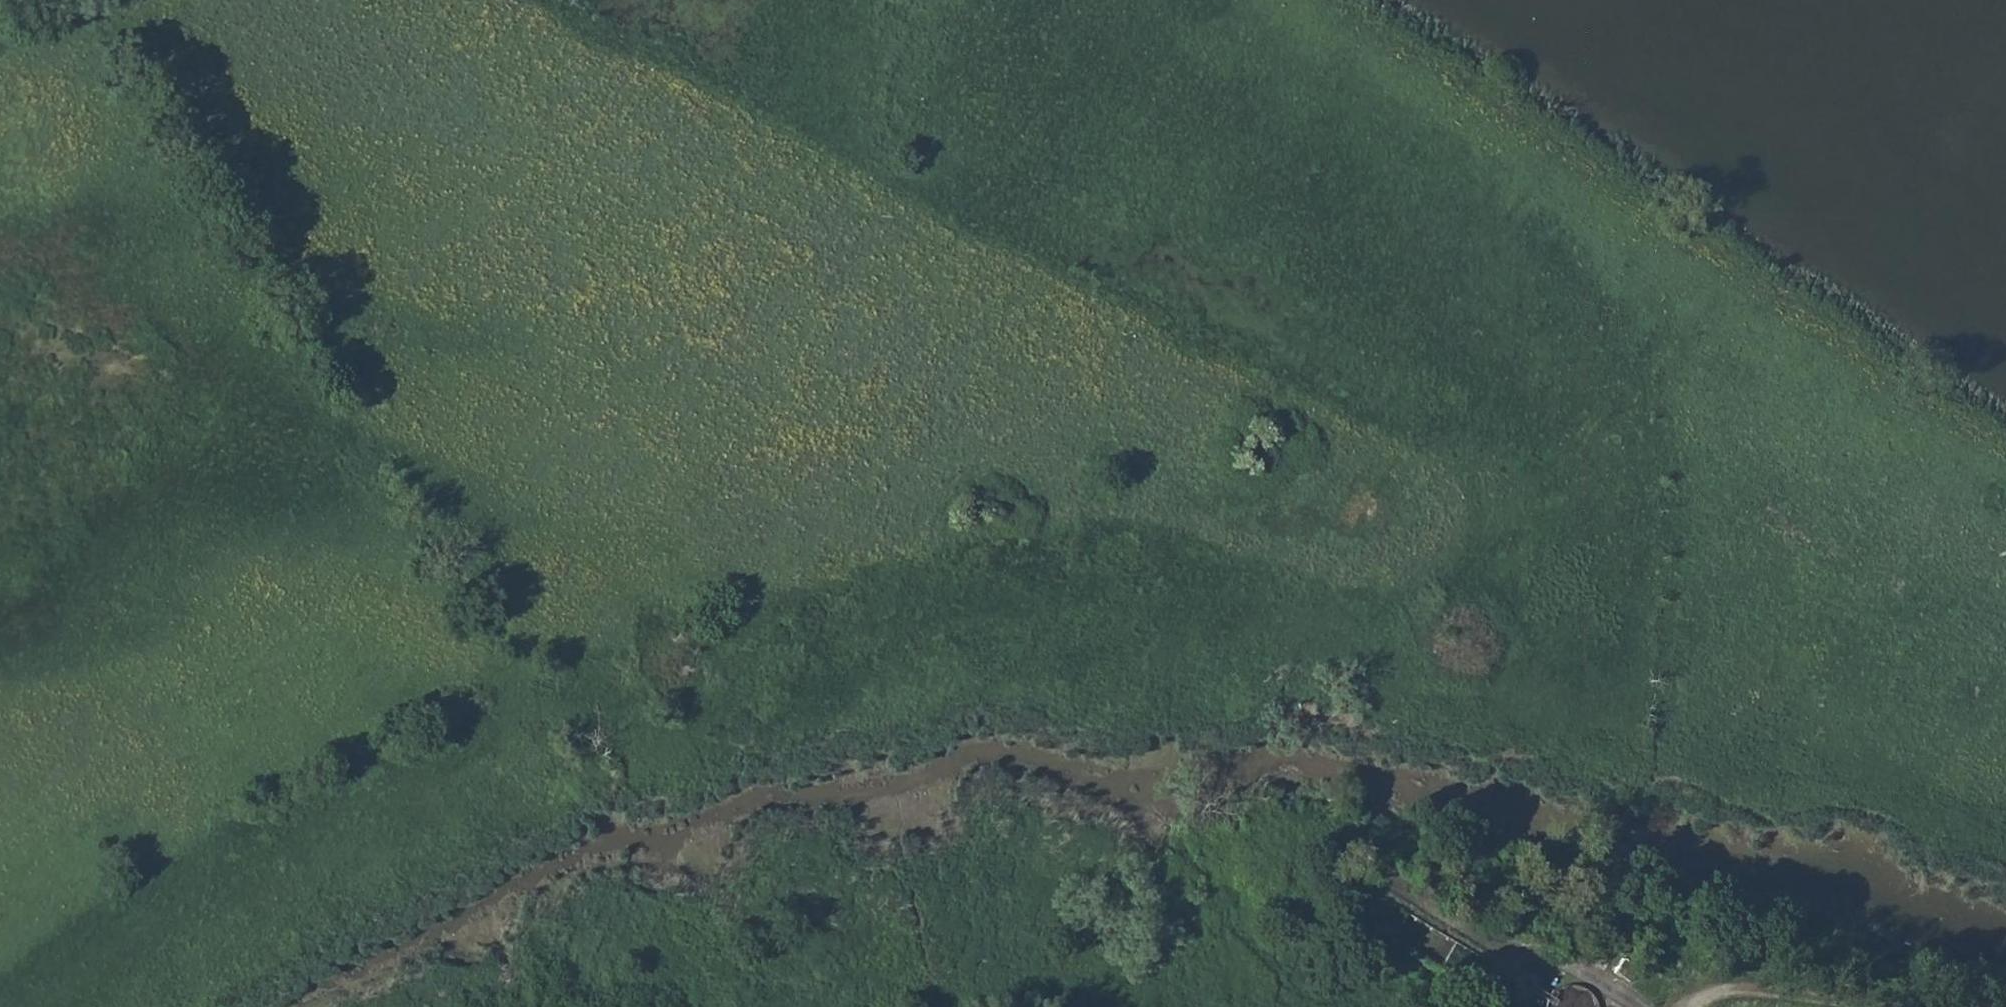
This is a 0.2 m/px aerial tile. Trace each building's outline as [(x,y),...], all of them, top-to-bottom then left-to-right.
[(1645,986),(1653,974),(1637,963),(1629,976),(1645,986)]
